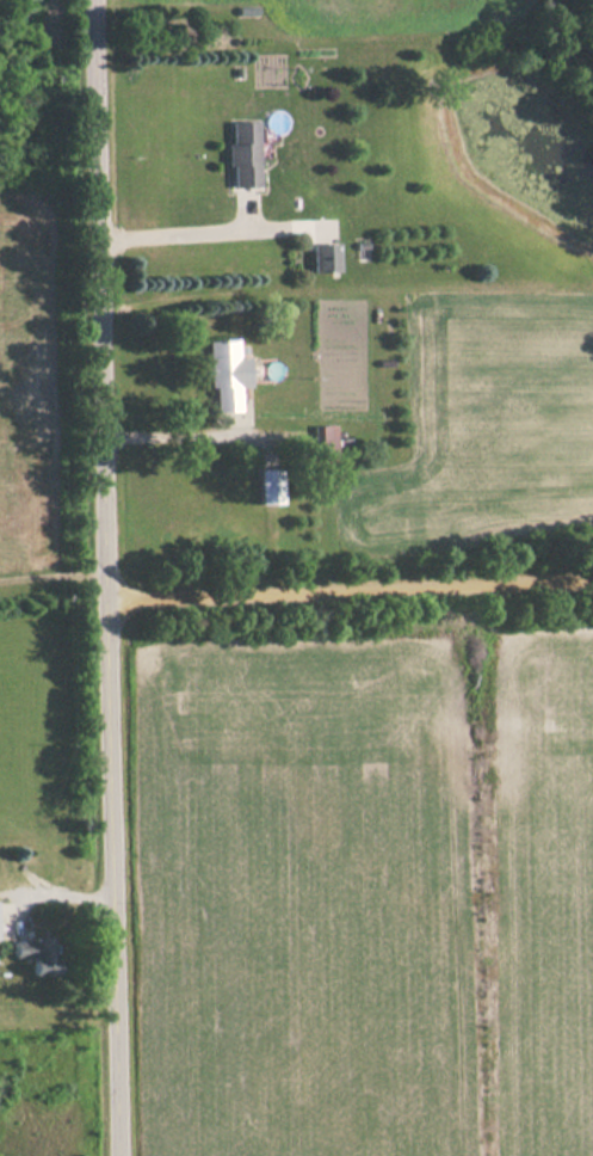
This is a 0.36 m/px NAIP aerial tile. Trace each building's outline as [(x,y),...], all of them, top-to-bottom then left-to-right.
[(257,188),(256,122),(228,122),(229,188),(257,188)] [(336,244),(311,244),(311,272),(336,272),(336,244)] [(205,342),(207,412),(237,411),(236,387),(248,386),(247,357),(235,358),(235,341),(205,342)] [(316,461),(335,460),(333,426),(314,427),(316,461)] [(257,505),(279,505),(279,470),(257,470),(257,505)] [(9,940),(10,960),(29,960),(29,978),(54,977),(53,938),(9,940)]
